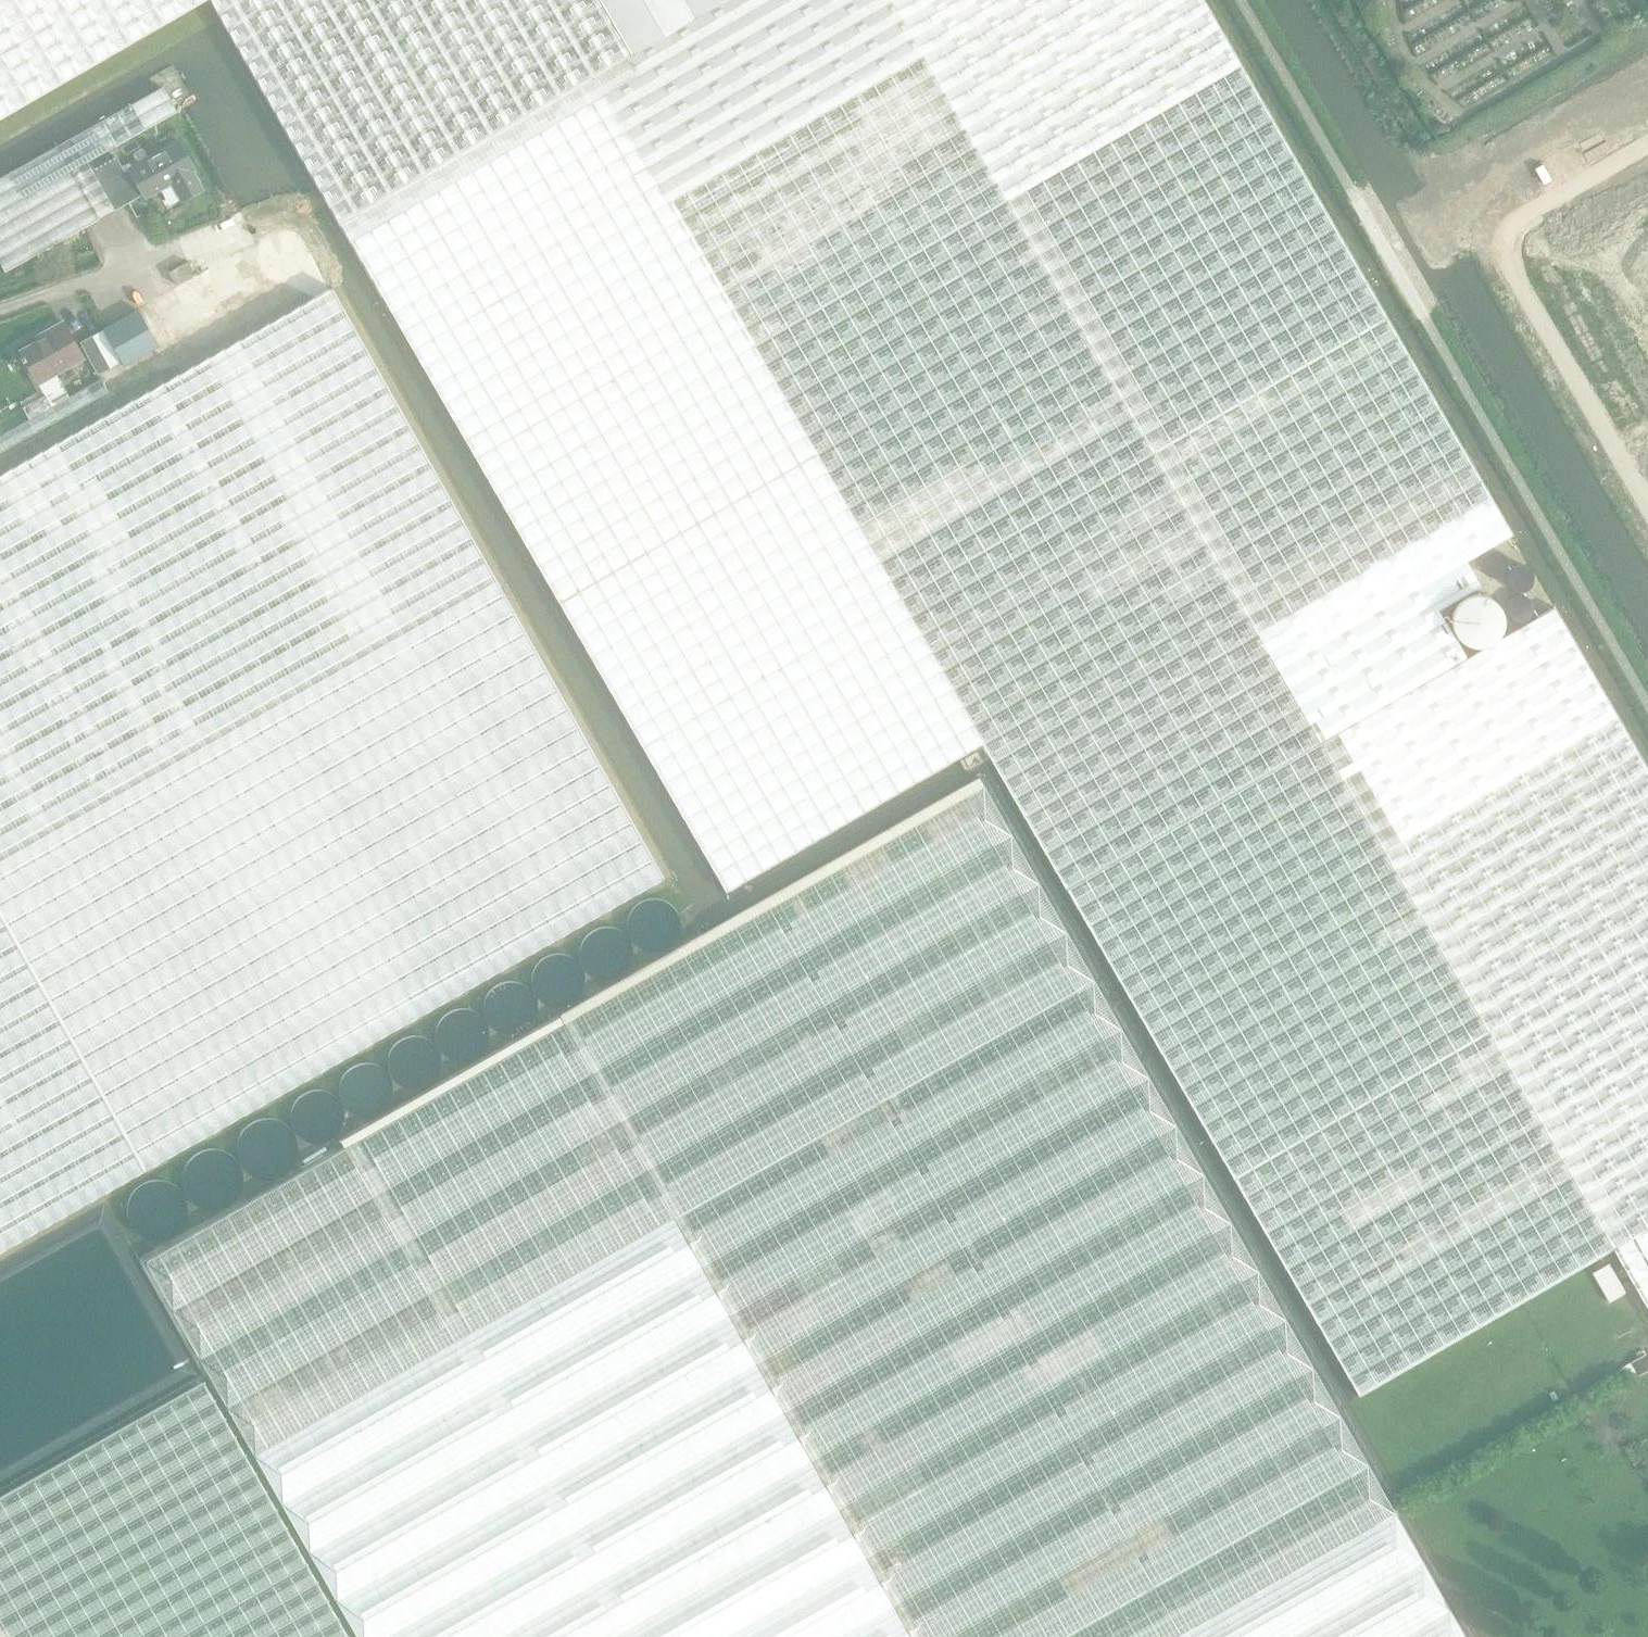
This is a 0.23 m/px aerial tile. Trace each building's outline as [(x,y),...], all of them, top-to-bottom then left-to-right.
[(204,0),(0,0),(0,118),(204,0)] [(727,891),(982,744),(1359,1395),(1613,1248),(1647,1228),(1647,771),(1553,607),(1466,657),(1438,610),(1480,585),(1466,561),(1512,535),(1309,184),(1203,0),(726,0),(725,1),(629,55),(598,0),(211,0),(727,891)] [(629,55),(725,1),(726,0),(598,0),(629,55)] [(0,177),(0,262),(5,271),(99,219),(72,170),(87,161),(112,148),(176,111),(162,86),(0,177)] [(113,147),(88,161),(100,184),(114,176),(128,201),(143,193),(144,195),(145,198),(172,184),(182,202),(203,190),(193,172),(194,171),(179,142),(129,169),(126,171),(114,147),(113,147)] [(175,284),(194,274),(187,262),(169,272),(175,284)] [(664,877),(331,287),(0,474),(0,1250),(664,877)] [(124,366),(160,346),(139,309),(103,329),(104,331),(103,331),(122,363),(122,362),(124,366)] [(38,385),(83,360),(63,324),(47,333),(49,337),(20,353),(23,358),(20,360),(24,366),(26,364),(38,385)] [(97,376),(122,363),(103,331),(79,344),(97,376)] [(107,392),(100,379),(51,407),(44,395),(22,408),(28,420),(0,436),(0,453),(107,392)] [(964,757),(970,767),(982,760),(976,750),(964,757)] [(144,1260),(357,1636),(1465,1636),(979,778),(340,1139),(344,1146),(144,1260)] [(1613,1248),(1647,1308),(1647,1228),(1613,1248)] [(1608,1263),(1592,1273),(1608,1302),(1625,1293),(1608,1263)] [(0,1496),(0,1636),(349,1636),(203,1381),(0,1496)]
